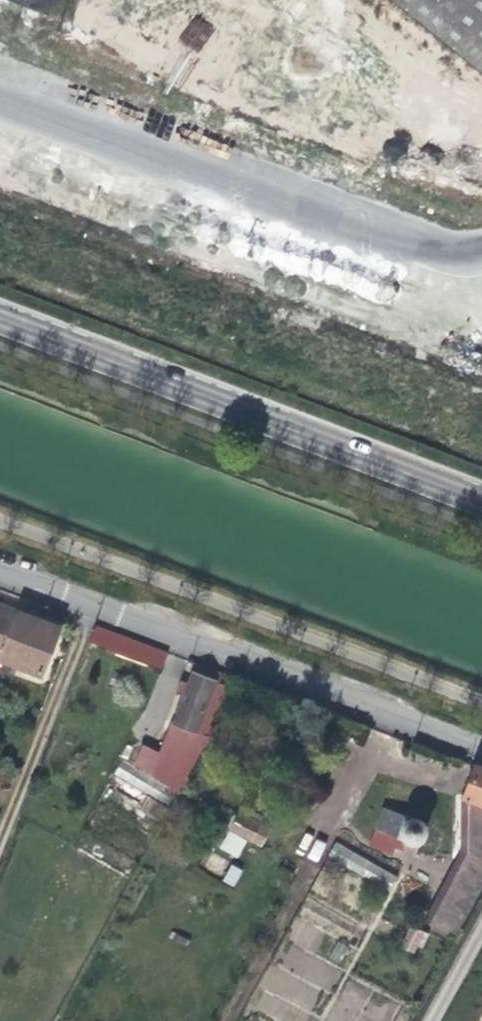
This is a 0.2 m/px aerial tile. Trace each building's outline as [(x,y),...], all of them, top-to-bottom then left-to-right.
[(33,9),(39,2),(39,0),(30,0),(33,9)] [(481,74),(481,0),(391,0),(481,74)] [(0,606),(0,660),(39,675),(57,626),(13,610),(0,606)] [(149,660),(155,647),(96,625),(90,639),(149,660)] [(219,682),(224,672),(195,662),(191,671),(219,682)] [(172,721),(205,734),(231,686),(219,682),(191,671),(172,721)] [(175,790),(205,734),(172,721),(160,752),(151,774),(151,775),(175,790)] [(132,766),(151,774),(160,752),(141,744),(132,766)] [(82,836),(75,848),(126,879),(173,793),(121,761),(95,804),(97,805),(79,834),(82,836)] [(461,797),(467,801),(466,852),(429,921),(454,934),(481,883),(481,769),(473,766),(461,797)] [(422,917),(429,921),(466,852),(467,801),(461,797),(459,850),(422,917)] [(383,807),(374,830),(406,842),(418,846),(427,824),(383,807)] [(240,853),(243,840),(263,846),(270,821),(235,810),(223,848),(240,853)] [(406,842),(374,830),(368,846),(390,854),(393,846),(402,850),(406,842)] [(389,887),(396,874),(335,842),(328,855),(389,887)] [(230,864),(222,880),(234,886),(242,869),(230,864)] [(421,952),(426,933),(412,929),(407,948),(421,952)]
